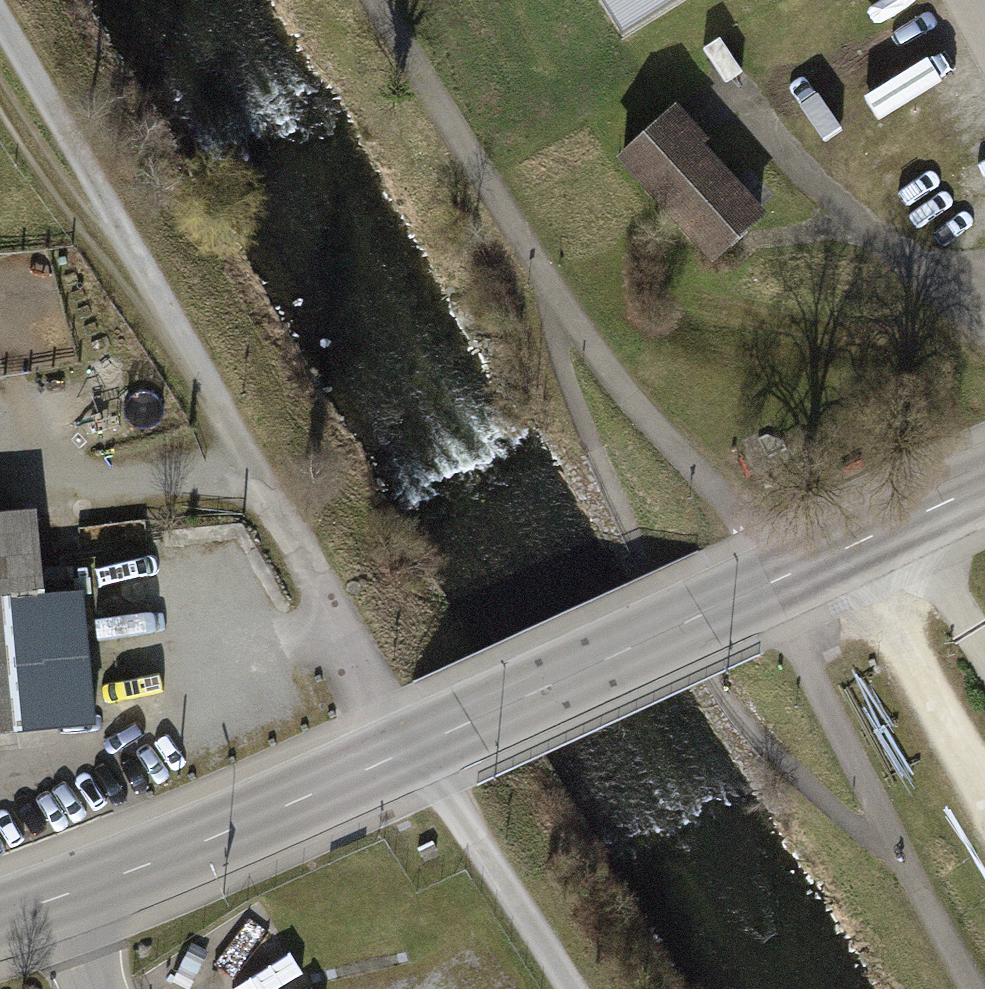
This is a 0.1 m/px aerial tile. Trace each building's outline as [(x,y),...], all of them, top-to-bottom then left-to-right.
[(700,0),(602,0),(629,44),(700,0)] [(674,116),(616,165),(710,276),(768,226),(674,116)] [(0,521),(0,741),(109,733),(99,597),(35,601),(29,519),(0,521)]
